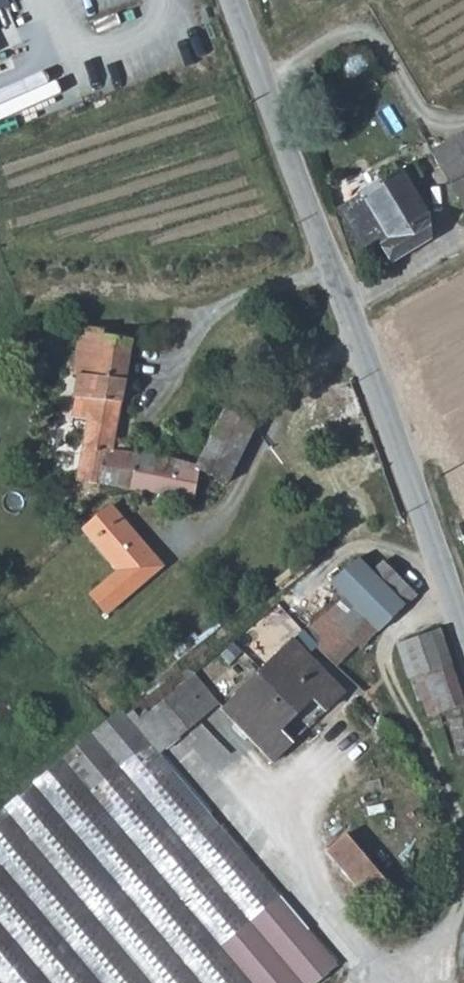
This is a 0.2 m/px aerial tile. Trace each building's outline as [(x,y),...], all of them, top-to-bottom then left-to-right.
[(402,171),(339,209),(366,256),(384,245),(394,262),(430,239),(431,220),(411,187),(442,168),(463,205),(463,133),(402,171)] [(99,328),(81,327),(75,375),(81,377),(71,417),(89,422),(77,481),(131,491),(136,453),(115,449),(135,339),(131,338),(107,336),(107,330),(99,328)] [(175,460),(169,459),(132,490),(131,491),(174,495),(176,498),(197,501),(201,472),(229,484),(257,424),(256,423),(227,410),(197,470),(175,460)] [(136,453),(131,491),(132,490),(169,459),(155,456),(157,445),(137,442),(136,453)] [(165,566),(113,507),(86,530),(120,571),(93,594),(109,614),(165,566)] [(418,594),(385,561),(361,557),(332,581),(346,596),(295,644),(293,642),(244,691),(260,707),(281,730),(314,697),(328,711),(344,694),(329,678),(418,594)] [(463,707),(463,694),(442,628),(399,644),(411,678),(415,678),(430,720),(463,707)] [(195,677),(188,682),(211,712),(212,713),(219,706),(195,677)] [(59,763),(87,796),(153,741),(163,753),(211,712),(188,682),(135,727),(122,710),(59,763)] [(293,743),(281,730),(260,707),(244,691),(225,710),(275,761),(293,743)] [(463,730),(463,707),(430,720),(437,740),(463,730)] [(283,896),(163,753),(153,741),(87,796),(218,951),(283,896)] [(13,802),(0,813),(0,982),(311,982),(338,960),(283,896),(218,951),(87,796),(59,763),(13,802)] [(367,897),(386,882),(347,834),(327,849),(367,897)]
